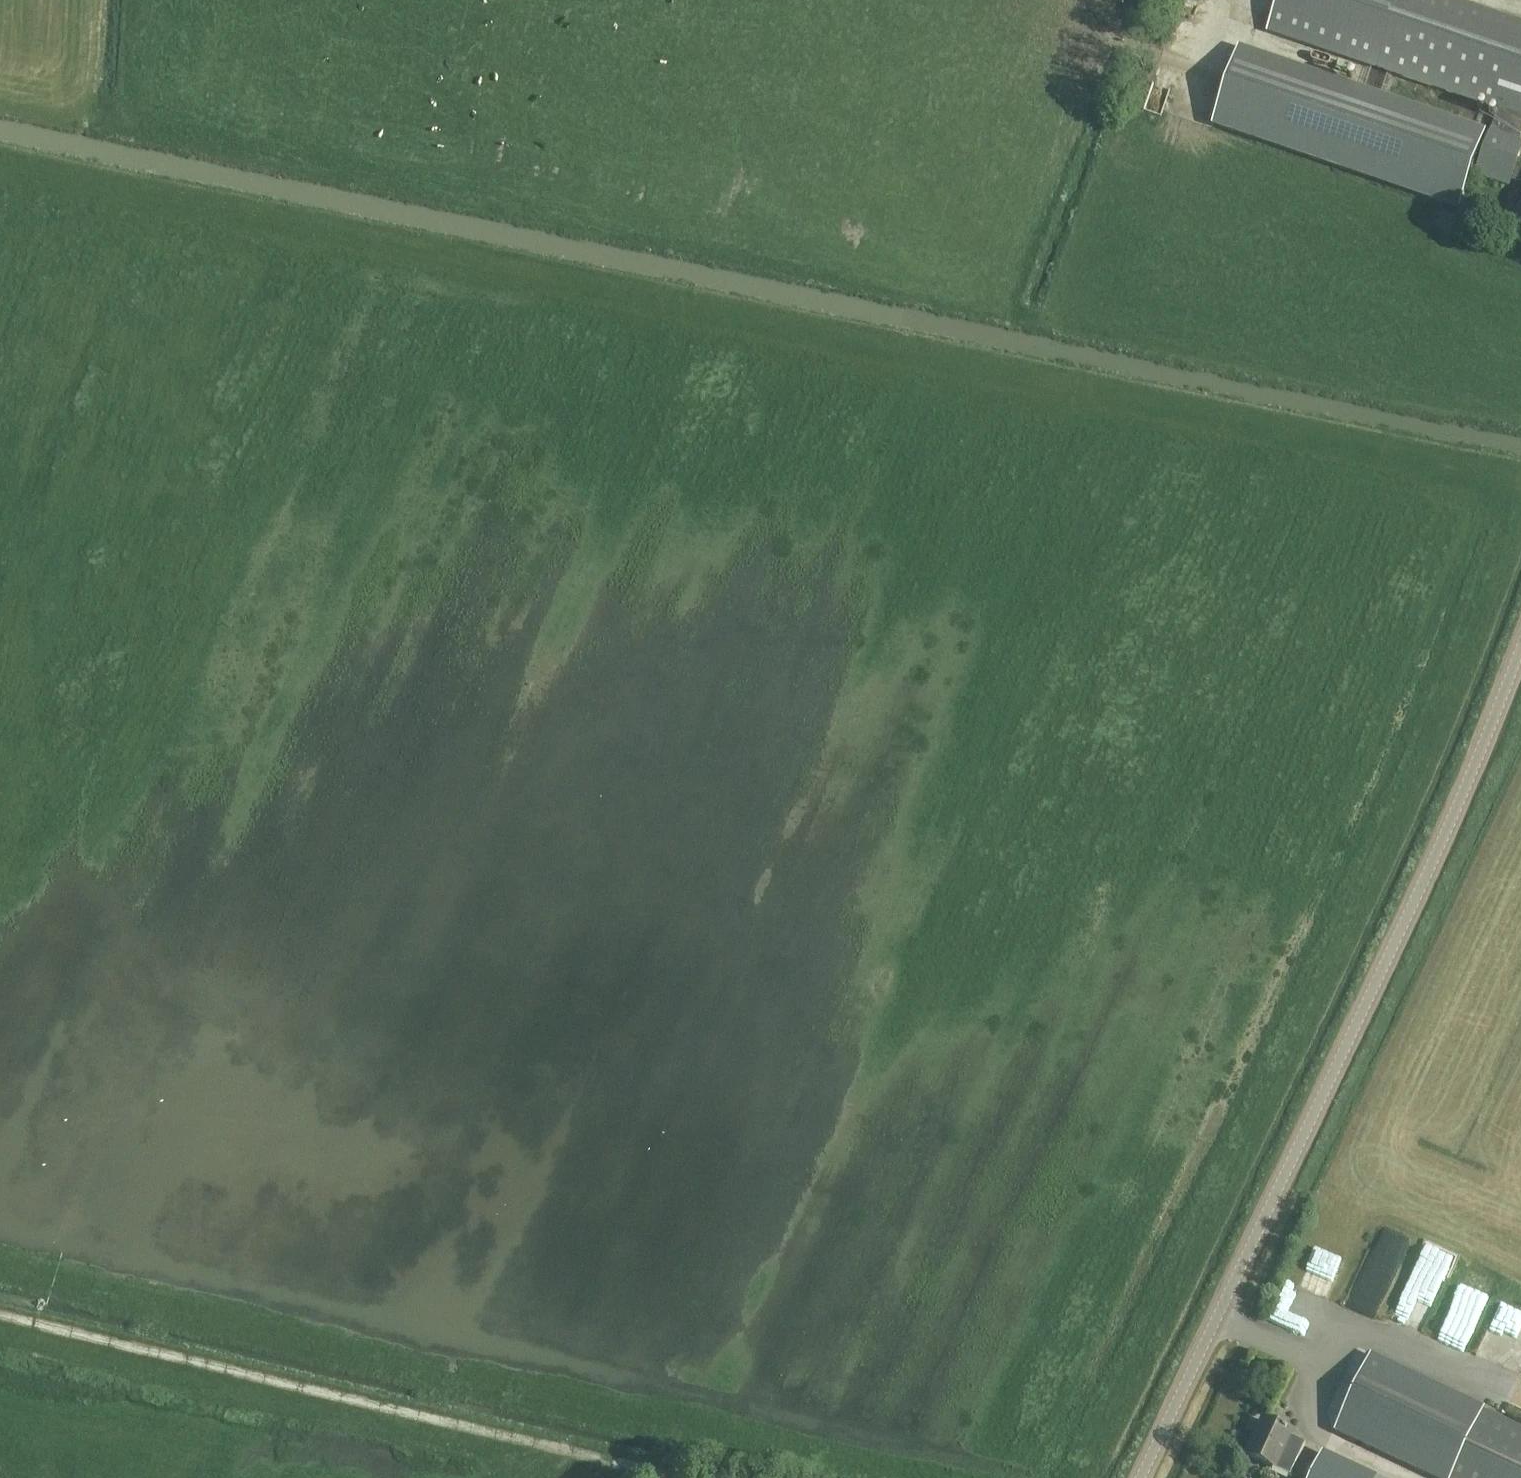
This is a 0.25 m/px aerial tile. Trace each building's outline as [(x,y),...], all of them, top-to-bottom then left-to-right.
[(1267,32),(1374,67),(1365,92),(1239,49),(1214,123),(1459,207),(1484,132),(1379,97),(1387,72),(1500,110),(1495,126),(1494,129),(1492,128),(1477,172),(1510,183),(1512,177),(1517,162),(1520,150),(1520,138),(1520,137),(1520,21),(1458,0),(1278,0),(1267,32)] [(1517,162),(1512,177),(1520,180),(1520,164),(1517,162)] [(1375,1319),(1410,1232),(1383,1221),(1348,1308),(1375,1319)] [(1316,1340),(1332,1299),(1330,1298),(1346,1258),(1314,1246),(1299,1286),(1284,1280),(1268,1322),(1316,1340)] [(1497,1301),(1477,1353),(1511,1366),(1516,1352),(1520,1354),(1520,1310),(1497,1301)] [(1336,1432),(1433,1477),(1520,1477),(1520,1429),(1484,1411),(1485,1409),(1373,1356),(1336,1432)] [(1296,1435),(1267,1421),(1257,1442),(1254,1441),(1247,1455),(1290,1475),(1306,1443),(1294,1438),(1296,1435)] [(1323,1453),(1312,1477),(1378,1477),(1323,1453)]
